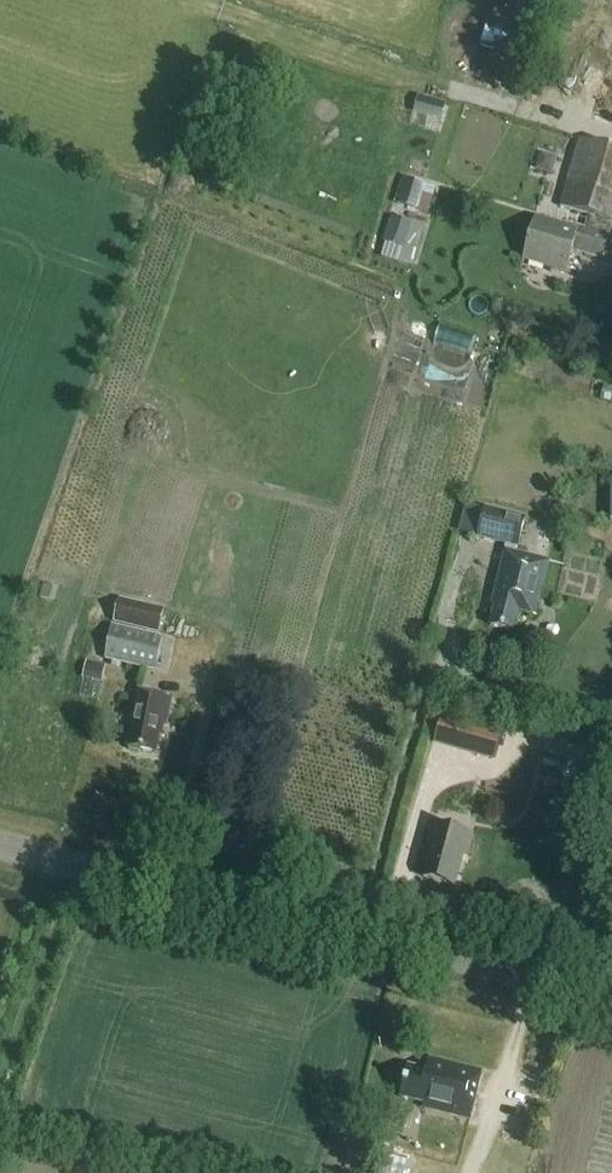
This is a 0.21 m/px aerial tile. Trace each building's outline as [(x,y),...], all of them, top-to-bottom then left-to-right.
[(480,54),(506,60),(515,23),(489,17),(480,54)] [(418,97),(414,112),(440,119),(444,105),(418,97)] [(586,229),(577,226),(576,228),(536,217),(524,259),(566,272),(572,250),(601,259),(608,235),(609,236),(611,226),(611,149),(579,138),(559,206),(590,217),(586,229)] [(403,179),(396,204),(416,210),(424,187),(424,185),(403,179)] [(395,215),(383,255),(414,265),(426,224),(395,215)] [(471,354),(479,335),(443,319),(435,338),(471,354)] [(535,617),(549,563),(516,554),(525,519),(485,509),(477,537),(507,544),(492,606),(495,607),(490,627),(513,633),(519,613),(535,617)] [(119,597),(113,622),(159,633),(165,608),(119,597)] [(162,638),(111,627),(104,661),(154,672),(162,638)] [(162,736),(170,699),(137,692),(125,748),(154,754),(158,735),(162,736)] [(495,761),(503,734),(445,717),(437,744),(495,761)] [(396,857),(416,863),(436,803),(416,796),(396,857)] [(466,856),(471,837),(432,826),(427,845),(431,846),(422,879),(453,887),(462,855),(466,856)] [(409,1067),(401,1099),(425,1105),(424,1109),(470,1121),(482,1072),(434,1060),(430,1073),(409,1067)] [(505,1139),(503,1162),(516,1164),(519,1140),(505,1139)]
